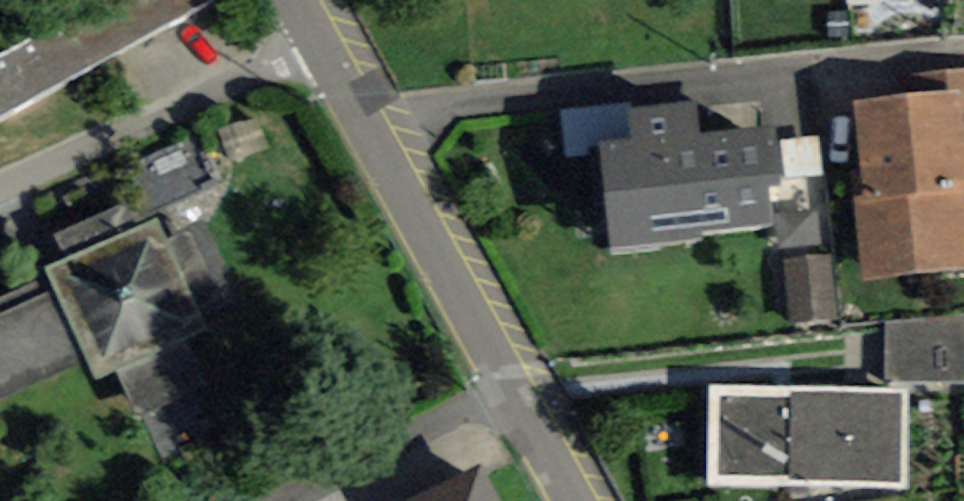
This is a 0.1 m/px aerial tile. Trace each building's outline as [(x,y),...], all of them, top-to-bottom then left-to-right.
[(963,134),(963,68),(910,73),(912,95),(958,91),(962,134),(963,134)] [(963,271),(963,149),(962,134),(958,91),(912,95),(853,101),(863,197),(855,197),(864,279),(963,271)] [(768,187),(782,185),(776,124),(701,132),(696,102),(629,108),(632,139),(600,143),(611,248),(701,238),(700,231),(772,224),(768,187)] [(163,200),(212,181),(200,150),(151,169),(163,200)] [(185,342),(208,332),(157,220),(139,228),(125,203),(56,236),(66,260),(47,268),(50,276),(89,362),(96,378),(117,368),(139,417),(205,387),(185,342)] [(839,319),(832,255),(787,259),(793,324),(839,319)] [(89,362),(50,276),(0,298),(0,400),(89,362)] [(963,382),(963,314),(885,321),(886,379),(963,382)] [(711,384),(709,485),(908,488),(909,387),(711,384)] [(405,500),(502,500),(482,462),(405,500)]
